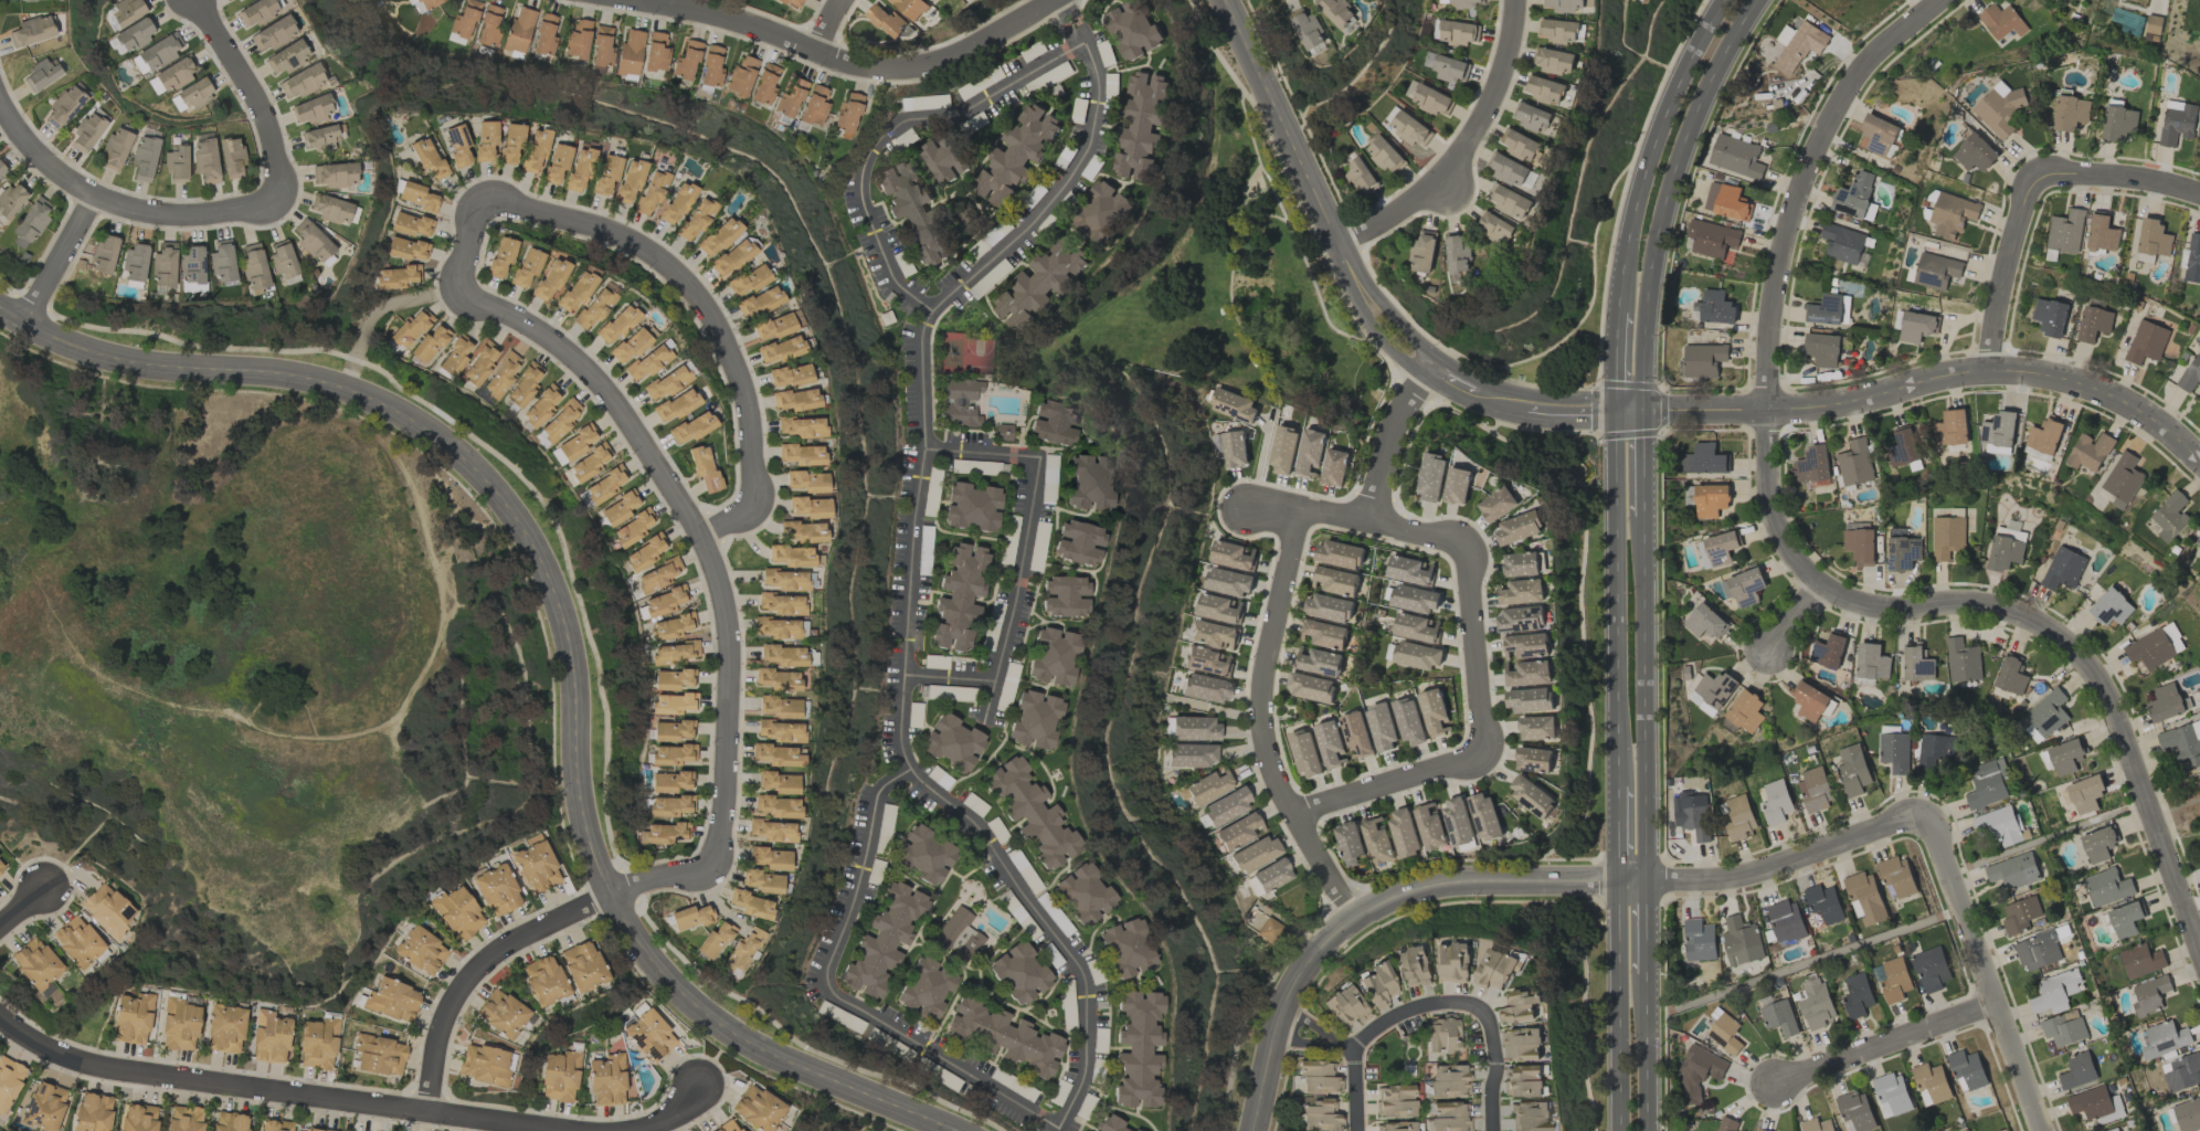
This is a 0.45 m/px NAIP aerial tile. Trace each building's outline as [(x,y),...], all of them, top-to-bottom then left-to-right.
[(109,8),(118,27),(149,12),(143,0),(124,0),(109,8)] [(274,0),(257,0),(235,13),(245,28),(254,22),(256,26),(281,11),(274,0)] [(470,0),(465,0),(460,16),(454,14),(448,34),(469,40),(480,3),(470,0)] [(797,11),(803,0),(777,0),(797,11)] [(913,23),(928,7),(920,0),(888,0),(913,23)] [(1147,54),(1145,50),(1162,43),(1145,0),(1135,0),(1122,5),(1122,7),(1104,14),(1124,63),(1147,54)] [(1340,30),(1356,16),(1342,0),(1313,0),(1340,30)] [(1543,6),(1553,6),(1553,11),(1584,11),(1584,0),(1543,0),(1543,6)] [(889,15),(874,2),(864,14),(894,40),(908,24),(893,10),(889,15)] [(1999,11),(1992,2),(1976,15),(1996,41),(2021,21),(2008,4),(1999,11)] [(500,29),(497,29),(502,8),(485,5),(477,44),(496,48),(500,29)] [(503,49),(524,55),(536,12),(515,6),(503,49)] [(1308,16),(1302,8),(1287,17),(1309,51),(1326,41),(1321,34),(1325,32),(1313,12),(1308,16)] [(531,51),(551,57),(557,38),(552,36),(557,17),(542,13),(531,51)] [(2158,41),(2161,16),(2146,14),(2143,39),(2158,41)] [(17,22),(19,30),(9,32),(12,47),(55,38),(50,15),(17,22)] [(298,36),(288,16),(249,35),(257,52),(268,46),(270,50),(298,36)] [(156,36),(146,17),(114,35),(124,53),(156,36)] [(586,60),(592,22),(572,19),(565,56),(586,60)] [(1829,37),(1802,19),(1784,46),(1802,58),(1809,49),(1818,55),(1829,37)] [(1478,41),(1479,23),(1439,21),(1438,44),(1467,45),(1467,41),(1478,41)] [(609,47),(612,28),(597,25),(589,71),(603,74),(605,65),(612,66),(615,48),(609,47)] [(617,73),(638,76),(645,32),(623,29),(617,73)] [(643,69),(665,73),(670,46),(664,45),(666,34),(650,31),(643,69)] [(177,59),(173,51),(183,47),(177,33),(137,50),(146,72),(177,59)] [(671,77),(693,81),(700,43),(683,39),(680,58),(675,57),(671,77)] [(310,59),(301,40),(264,57),(272,76),(310,59)] [(700,84),(721,87),(723,69),(720,68),(722,47),(704,45),(700,84)] [(1532,65),(1541,66),(1540,71),(1572,74),(1575,52),(1534,47),(1532,65)] [(1469,62),(1435,55),(1431,76),(1465,83),(1469,62)] [(153,73),(164,93),(198,75),(188,56),(153,73)] [(758,61),(742,56),(739,66),(733,64),(724,90),(746,97),(758,61)] [(52,57),(21,76),(32,94),(63,75),(52,57)] [(327,83),(317,63),(277,83),(285,100),(296,94),(298,98),(327,83)] [(749,99),(769,107),(777,88),(772,87),(780,69),(765,63),(749,99)] [(1166,76),(1153,73),(1148,73),(1145,72),(1131,75),(1127,94),(1124,102),(1122,117),(1132,119),(1130,128),(1120,126),(1119,131),(1123,152),(1116,153),(1115,163),(1117,175),(1131,178),(1137,180),(1153,177),(1156,159),(1160,150),(1163,134),(1152,132),(1154,124),(1165,126),(1166,121),(1161,100),(1171,98),(1166,76)] [(1524,90),(1533,93),(1531,98),(1560,106),(1566,84),(1528,73),(1524,90)] [(808,84),(790,75),(773,111),(791,120),(808,84)] [(205,78),(176,91),(185,111),(214,99),(205,78)] [(1970,109),(2002,141),(2014,129),(2007,121),(2029,99),(2017,87),(2012,92),(2000,79),(1970,109)] [(48,107),(53,112),(45,120),(57,132),(87,99),(70,83),(48,107)] [(798,119),(818,127),(833,92),(813,83),(798,119)] [(1452,97),(1417,83),(1409,105),(1435,114),(1437,110),(1446,114),(1452,97)] [(854,135),(862,96),(844,92),(836,130),(854,135)] [(296,124),(307,120),(308,124),(335,114),(327,93),(290,107),(296,124)] [(2052,129),(2074,133),(2076,121),(2086,123),(2091,100),(2058,94),(2052,129)] [(2197,105),(2165,99),(2157,144),(2174,147),(2176,135),(2191,138),(2197,105)] [(1538,130),(1539,127),(1547,130),(1552,112),(1517,101),(1511,121),(1538,130)] [(1060,119),(1048,112),(1044,108),(1027,104),(1017,120),(1009,126),(1001,139),(1010,144),(1005,152),(995,146),(993,149),(987,170),(982,169),(976,179),(973,190),(985,197),(989,202),(1005,207),(1015,190),(1024,184),(1032,171),(1024,166),(1028,159),(1038,164),(1039,163),(1045,141),(1050,142),(1056,133),(1060,119)] [(67,145),(85,156),(110,117),(91,106),(67,145)] [(2137,109),(2105,106),(2101,139),(2133,143),(2137,109)] [(1423,146),(1433,133),(1400,108),(1386,126),(1411,145),(1415,140),(1423,146)] [(496,121),(476,122),(477,162),(492,161),(492,146),(497,146),(496,121)] [(305,153),(334,146),(333,142),(340,140),(336,124),(300,132),(305,153)] [(457,169),(472,163),(466,147),(470,146),(461,124),(443,131),(457,169)] [(523,125),(502,124),(501,164),(515,165),(516,150),(522,150),(523,125)] [(99,166),(118,174),(133,135),(115,127),(99,166)] [(940,185),(957,175),(973,165),(950,127),(933,138),(933,139),(917,148),(940,185)] [(1498,146),(1532,162),(1542,143),(1507,127),(1498,146)] [(544,161),(550,132),(530,128),(522,171),(536,174),(539,160),(544,161)] [(1967,171),(1974,164),(1981,172),(1998,156),(1975,131),(1951,153),(1967,171)] [(1707,163),(1760,180),(1764,164),(1755,161),(1760,146),(1717,132),(1707,163)] [(1406,162),(1380,134),(1363,149),(1382,170),(1386,166),(1393,174),(1406,162)] [(160,141),(138,135),(130,166),(135,168),(132,180),(149,184),(160,141)] [(431,184),(448,175),(427,136),(410,145),(431,184)] [(243,159),(241,138),(220,140),(223,179),(242,177),(241,159),(243,159)] [(194,174),(202,174),(202,184),(217,184),(216,140),(193,141),(194,174)] [(543,182),(557,186),(561,170),(566,172),(572,148),(552,143),(543,182)] [(166,152),(166,182),(188,182),(187,145),(176,145),(176,152),(166,152)] [(595,151),(574,147),(567,191),(581,193),(583,178),(590,179),(595,151)] [(1520,189),(1531,168),(1493,150),(1486,165),(1495,169),(1492,175),(1520,189)] [(611,181),(617,182),(621,158),(600,154),(594,194),(608,197),(611,181)] [(1359,197),(1378,186),(1359,154),(1344,163),(1349,172),(1346,174),(1359,197)] [(615,201),(629,205),(633,190),(639,192),(646,164),(625,159),(615,201)] [(873,174),(884,199),(894,224),(898,222),(908,248),(911,246),(920,269),(938,261),(938,260),(955,254),(936,208),(926,212),(923,204),(932,200),(924,181),(919,183),(910,159),(873,174)] [(313,164),(313,184),(325,184),(325,186),(357,187),(357,165),(313,164)] [(649,216),(653,201),(661,204),(669,175),(649,169),(636,212),(649,216)] [(1862,218),(1874,174),(1855,169),(1849,189),(1835,186),(1829,209),(1862,218)] [(1118,191),(1118,190),(1100,178),(1070,222),(1106,246),(1117,229),(1134,203),(1118,191)] [(5,220),(29,197),(14,181),(0,194),(0,215),(5,220)] [(436,212),(440,197),(425,193),(426,188),(403,181),(397,201),(436,212)] [(697,190),(680,181),(669,203),(664,200),(655,217),(672,226),(679,213),(684,215),(697,190)] [(1497,202),(1494,207),(1523,222),(1533,201),(1494,181),(1486,197),(1497,202)] [(1702,210),(1748,220),(1752,202),(1738,198),(1740,188),(1709,181),(1702,210)] [(1953,240),(1956,231),(1960,232),(1965,217),(1976,221),(1981,204),(1938,191),(1929,221),(1936,224),(1933,234),(1953,240)] [(318,220),(348,226),(353,203),(314,194),(310,210),(319,212),(318,220)] [(8,240),(25,251),(48,218),(45,215),(52,205),(39,196),(8,240)] [(717,207),(699,196),(677,235),(689,243),(697,229),(702,232),(717,207)] [(2077,253),(2085,210),(2069,207),(2067,218),(2051,215),(2045,248),(2077,253)] [(1474,230),(1506,245),(1516,225),(1484,210),(1474,230)] [(2117,251),(2120,229),(2107,227),(2109,213),(2091,210),(2086,247),(2117,251)] [(433,223),(395,211),(389,230),(412,237),(413,233),(429,237),(433,223)] [(696,247),(710,260),(740,228),(727,215),(696,247)] [(2173,235),(2162,233),(2164,221),(2142,217),(2135,260),(2153,263),(2154,253),(2169,256),(2173,235)] [(297,243),(320,265),(336,248),(304,218),(292,230),(300,239),(297,243)] [(1686,237),(1693,238),(1690,252),(1722,258),(1725,245),(1737,247),(1741,229),(1689,219),(1686,237)] [(1865,235),(1823,221),(1818,237),(1828,240),(1823,255),(1856,265),(1865,235)] [(1408,269),(1431,273),(1437,232),(1420,229),(1418,240),(1413,239),(1408,269)] [(2190,232),(2183,280),(2199,283),(2199,234),(2190,232)] [(1470,270),(1465,234),(1445,237),(1449,273),(1470,270)] [(101,245),(95,243),(90,271),(112,275),(118,238),(103,235),(101,245)] [(409,257),(425,262),(429,246),(390,235),(385,255),(408,261),(409,257)] [(709,265),(721,280),(755,251),(743,236),(709,265)] [(1075,275),(1076,276),(1092,258),(1079,247),(1076,250),(1060,236),(1041,258),(1036,254),(1028,264),(1036,271),(1031,278),(1021,269),(1007,286),(1008,287),(990,307),(1004,320),(1003,321),(1017,334),(1036,313),(1040,316),(1053,301),(1046,294),(1052,288),(1058,294),(1075,275)] [(516,242),(496,237),(487,276),(502,279),(506,264),(511,266),(516,242)] [(231,239),(213,241),(214,253),(210,253),(214,285),(236,283),(231,239)] [(297,274),(289,240),(270,244),(272,254),(269,255),(275,279),(297,274)] [(175,287),(177,243),(159,242),(159,254),(153,254),(152,286),(175,287)] [(268,288),(262,243),(242,246),(247,290),(268,288)] [(125,281),(145,283),(148,245),(132,244),(132,250),(124,249),(122,271),(126,272),(125,281)] [(203,246),(186,247),(186,255),(180,255),(181,284),(205,283),(203,246)] [(543,253),(522,247),(511,285),(525,289),(529,275),(536,277),(543,253)] [(1959,278),(1963,261),(1920,251),(1912,283),(1945,291),(1948,276),(1959,278)] [(569,265),(548,257),(532,295),(553,304),(569,265)] [(726,282),(733,298),(770,281),(762,264),(726,282)] [(376,289),(405,289),(404,283),(420,283),(420,267),(375,268),(376,289)] [(597,280),(579,268),(556,306),(570,314),(577,301),(582,304),(597,280)] [(574,324),(590,334),(614,294),(598,285),(574,324)] [(743,321),(783,303),(775,285),(735,304),(743,321)] [(1723,290),(1702,289),(1701,302),(1692,301),(1692,311),(1699,311),(1698,321),(1733,323),(1734,301),(1723,301),(1723,290)] [(1821,300),(1811,300),(1811,304),(1804,303),(1803,322),(1840,323),(1841,293),(1821,292),(1821,300)] [(2067,304),(2035,297),(2031,319),(2040,321),(2038,333),(2061,338),(2067,304)] [(640,316),(626,303),(595,335),(606,346),(619,333),(621,336),(640,316)] [(2093,344),(2096,330),(2109,333),(2113,312),(2084,305),(2076,340),(2093,344)] [(399,356),(433,318),(420,306),(385,343),(399,356)] [(1920,334),(1936,336),(1938,315),(1902,311),(1898,341),(1919,344),(1920,334)] [(795,329),(788,312),(752,327),(759,344),(795,329)] [(2139,365),(2142,355),(2158,361),(2169,329),(2138,319),(2124,359),(2139,365)] [(410,353),(427,365),(450,334),(437,324),(428,337),(424,334),(410,353)] [(652,341),(638,326),(608,353),(620,365),(632,354),(635,357),(652,341)] [(1814,367),(1837,368),(1838,334),(1805,333),(1804,354),(1814,355),(1814,367)] [(756,349),(762,367),(804,352),(797,334),(756,349)] [(454,378),(466,358),(465,357),(473,344),(458,335),(438,369),(454,378)] [(477,389),(493,366),(490,364),(500,350),(486,340),(460,376),(477,389)] [(671,356),(659,342),(624,370),(636,385),(671,356)] [(1682,376),(1716,377),(1717,361),(1727,361),(1727,345),(1683,344),(1682,376)] [(2197,346),(2176,386),(2191,394),(2195,385),(2199,388),(2199,348),(2197,346)] [(484,392),(501,400),(521,358),(504,350),(484,392)] [(520,409),(538,386),(534,383),(543,371),(531,362),(504,397),(520,409)] [(691,377),(680,362),(642,390),(654,405),(691,377)] [(812,379),(807,362),(768,373),(773,391),(812,379)] [(983,380),(943,380),(943,402),(942,402),(942,426),(981,426),(981,416),(975,416),(974,403),(976,403),(976,393),(983,393),(983,380)] [(519,415),(532,428),(564,398),(551,384),(519,415)] [(699,403),(690,387),(652,409),(661,426),(699,403)] [(1215,387),(1208,406),(1252,423),(1259,404),(1215,387)] [(771,394),(774,413),(818,407),(815,388),(771,394)] [(584,412),(572,399),(539,430),(551,443),(584,412)] [(1072,446),(1075,429),(1079,409),(1037,400),(1033,418),(1032,418),(1028,437),(1072,446)] [(1932,423),(1935,446),(1967,442),(1964,408),(1941,410),(1943,422),(1932,423)] [(668,431),(677,447),(716,426),(706,409),(668,431)] [(2015,413),(1993,410),(1991,422),(1981,421),(1978,442),(2011,446),(2015,413)] [(2053,455),(2063,423),(2044,417),(2041,429),(2029,425),(2023,446),(2053,455)] [(777,434),(797,433),(797,438),(824,438),(823,418),(777,419),(777,434)] [(567,463),(587,450),(585,447),(598,438),(589,424),(556,446),(567,463)] [(1891,467),(1919,459),(1909,424),(1892,429),(1896,444),(1886,447),(1891,467)] [(1275,426),(1269,472),(1291,475),(1297,429),(1275,426)] [(1325,431),(1301,428),(1295,474),(1318,477),(1325,431)] [(1210,433),(1212,450),(1221,449),(1223,467),(1247,465),(1243,430),(1210,433)] [(2114,439),(2100,431),(2095,441),(2080,432),(2064,462),(2076,469),(2079,463),(2096,473),(2114,439)] [(1835,453),(1840,485),(1872,480),(1864,436),(1847,439),(1849,451),(1835,453)] [(1725,472),(1726,455),(1714,454),(1714,442),(1693,441),(1693,454),(1680,453),(1680,471),(1725,472)] [(578,484),(603,469),(600,464),(613,456),(605,443),(567,466),(578,484)] [(1805,445),(1806,459),(1794,460),(1796,483),(1829,480),(1826,443),(1805,445)] [(707,445),(687,450),(695,478),(700,477),(704,494),(719,490),(707,445)] [(822,465),(822,445),(778,446),(779,465),(822,465)] [(1319,482),(1341,487),(1350,453),(1327,448),(1319,482)] [(2126,511),(2143,473),(2132,468),(2138,457),(2120,449),(2102,489),(2115,495),(2111,504),(2126,511)] [(1423,453),(1417,497),(1440,500),(1446,456),(1423,453)] [(1109,510),(1112,458),(1091,457),(1069,455),(1068,476),(1072,476),(1071,487),(1066,487),(1065,508),(1088,509),(1109,510)] [(1442,500),(1464,505),(1472,471),(1450,465),(1442,500)] [(619,491),(616,486),(629,479),(621,466),(581,490),(592,507),(619,491)] [(826,472),(786,473),(786,489),(802,489),(803,493),(826,493),(826,472)] [(1001,490),(949,484),(946,503),(945,503),(943,526),(964,528),(996,532),(998,511),(999,511),(1001,490)] [(1728,484),(1693,485),(1694,518),(1717,517),(1717,508),(1728,508),(1728,484)] [(1489,523),(1519,505),(1507,485),(1477,503),(1489,523)] [(2190,521),(2179,509),(2188,500),(2176,488),(2148,515),(2161,529),(2156,534),(2166,544),(2190,521)] [(627,510),(640,504),(634,492),(599,508),(608,528),(630,517),(627,510)] [(828,498),(789,500),(790,515),(804,515),(804,519),(829,518),(828,498)] [(611,531),(621,549),(647,534),(644,529),(657,522),(649,508),(611,531)] [(1502,546),(1544,531),(1537,509),(1494,524),(1502,546)] [(1963,516),(1931,517),(1932,561),(1948,561),(1948,550),(1964,550),(1963,516)] [(1056,540),(1052,558),(1096,567),(1103,529),(1061,520),(1058,536),(1067,538),(1066,542),(1056,540)] [(2021,563),(2026,532),(2017,531),(2019,522),(2008,521),(2007,528),(1994,526),(1987,569),(2007,572),(2009,561),(2021,563)] [(824,543),(824,522),(780,523),(781,538),(796,538),(796,544),(824,543)] [(1730,562),(1727,550),(1741,546),(1735,529),(1695,542),(1704,571),(1730,562)] [(1873,566),(1873,529),(1843,529),(1842,551),(1853,551),(1852,566),(1873,566)] [(623,556),(634,574),(659,558),(656,553),(668,546),(660,533),(623,556)] [(1888,571),(1911,571),(1911,560),(1920,560),(1920,536),(1887,537),(1888,571)] [(1365,548),(1321,537),(1315,560),(1359,571),(1365,548)] [(1213,538),(1207,560),(1250,572),(1256,550),(1213,538)] [(929,644),(948,648),(948,650),(966,654),(972,627),(976,628),(980,607),(969,605),(971,596),(979,598),(984,572),(985,572),(989,551),(970,547),(970,546),(952,542),(946,570),(942,569),(938,589),(949,591),(947,600),(940,598),(934,623),(933,623),(929,644)] [(2087,558),(2057,544),(2039,584),(2054,591),(2058,582),(2073,589),(2087,558)] [(768,563),(784,563),(784,567),(812,568),(813,547),(769,546),(768,563)] [(1503,553),(1504,576),(1545,574),(1544,551),(1503,553)] [(1386,579),(1430,584),(1433,562),(1389,556),(1386,579)] [(642,594),(684,574),(677,557),(635,577),(642,594)] [(1314,589),(1355,597),(1359,574),(1318,566),(1314,589)] [(1733,596),(1737,609),(1758,601),(1755,591),(1765,587),(1758,567),(1718,580),(1725,599),(1733,596)] [(1203,590),(1250,595),(1252,573),(1206,568),(1203,590)] [(762,570),(761,589),(807,590),(808,571),(762,570)] [(1087,616),(1087,598),(1088,579),(1043,578),(1042,596),(1042,615),(1087,616)] [(1509,589),(1496,590),(1497,605),(1544,602),(1542,578),(1509,580),(1509,589)] [(1433,615),(1438,593),(1395,582),(1390,605),(1433,615)] [(676,610),(674,605),(689,600),(684,585),(642,599),(649,619),(676,610)] [(2112,619),(2118,625),(2134,607),(2110,585),(2087,610),(2104,627),(2112,619)] [(1241,600),(1199,592),(1194,615),(1237,623),(1241,600)] [(804,614),(805,595),(758,594),(758,613),(804,614)] [(1680,624),(1697,638),(1704,630),(1715,640),(1729,625),(1702,601),(1680,624)] [(1499,607),(1499,631),(1545,629),(1544,606),(1499,607)] [(1391,634),(1435,644),(1441,621),(1397,611),(1391,634)] [(651,621),(654,641),(682,637),(682,631),(696,629),(693,615),(651,621)] [(1348,629),(1307,618),(1301,641),(1343,651),(1348,629)] [(754,619),(754,637),(806,638),(806,620),(754,619)] [(1189,641),(1232,650),(1237,628),(1194,619),(1189,641)] [(1070,687),(1073,668),(1074,668),(1079,636),(1059,633),(1059,631),(1036,627),(1033,645),(1041,646),(1039,659),(1030,658),(1026,679),(1048,682),(1048,683),(1070,687)] [(2145,670),(2174,657),(2162,628),(2121,645),(2129,663),(2140,658),(2145,670)] [(1807,661),(1836,670),(1846,635),(1829,630),(1825,644),(1813,640),(1807,661)] [(1511,658),(1511,657),(1548,656),(1548,633),(1502,635),(1503,659),(1511,658)] [(1946,637),(1947,681),(1980,680),(1979,646),(1962,646),(1961,636),(1946,637)] [(1442,649),(1396,640),(1392,661),(1438,671),(1442,649)] [(1888,678),(1889,656),(1879,655),(1880,643),(1857,642),(1856,676),(1888,678)] [(1933,679),(1933,658),(1923,659),(1923,642),(1903,643),(1904,680),(1933,679)] [(653,645),(654,663),(699,661),(698,643),(653,645)] [(1232,656),(1189,644),(1182,667),(1226,679),(1232,656)] [(1342,654),(1302,645),(1297,668),(1336,677),(1342,654)] [(805,646),(761,646),(761,663),(776,662),(776,667),(805,667),(805,646)] [(2020,674),(2024,662),(2004,655),(1993,685),(2021,696),(2028,677),(2020,674)] [(1513,662),(1513,670),(1505,670),(1506,686),(1551,683),(1549,660),(1513,662)] [(654,690),(679,691),(679,687),(694,687),(694,670),(655,670),(654,690)] [(755,670),(755,689),(798,690),(799,671),(755,670)] [(1691,689),(1717,710),(1738,682),(1722,670),(1714,680),(1704,673),(1691,689)] [(1330,704),(1335,681),(1289,671),(1284,694),(1330,704)] [(1227,704),(1231,682),(1184,673),(1180,695),(1227,704)] [(1801,703),(1795,714),(1815,723),(1829,695),(1796,679),(1788,696),(1801,703)] [(2192,709),(2188,697),(2180,700),(2174,681),(2152,688),(2155,699),(2145,702),(2152,722),(2192,709)] [(2023,729),(2036,744),(2068,718),(2058,705),(2066,698),(2056,686),(2021,714),(2030,724),(2023,729)] [(1417,693),(1429,737),(1446,732),(1443,722),(1448,721),(1439,687),(1417,693)] [(1756,712),(1763,701),(1743,687),(1723,716),(1751,734),(1763,716),(1756,712)] [(1552,710),(1552,688),(1505,689),(1506,712),(1552,710)] [(1050,751),(1055,731),(1050,730),(1053,719),(1058,720),(1063,701),(1041,696),(1041,695),(1019,690),(1015,710),(1018,711),(1016,722),(1011,721),(1006,741),(1028,746),(1050,751)] [(697,695),(653,694),(653,714),(682,715),(682,710),(697,711),(697,695)] [(1391,702),(1405,748),(1426,741),(1413,696),(1391,702)] [(799,718),(800,698),(759,697),(759,716),(799,718)] [(1399,747),(1386,702),(1364,708),(1377,753),(1399,747)] [(1350,760),(1373,753),(1361,710),(1338,716),(1350,760)] [(986,736),(969,728),(969,727),(940,713),(931,731),(929,730),(919,751),(966,773),(974,756),(976,757),(986,736)] [(1555,738),(1554,715),(1518,717),(1519,740),(1555,738)] [(1173,717),(1173,740),(1219,741),(1220,719),(1173,717)] [(1324,766),(1346,760),(1335,719),(1313,725),(1324,766)] [(2160,751),(2171,748),(2175,762),(2188,758),(2190,767),(2199,765),(2199,756),(2199,753),(2199,752),(2199,720),(2155,733),(2160,751)] [(654,742),(678,743),(678,738),(693,739),(694,722),(654,721),(654,742)] [(803,742),(803,723),(757,721),(756,741),(803,742)] [(1287,734),(1300,778),(1322,771),(1309,728),(1287,734)] [(1907,775),(1908,733),(1879,733),(1879,762),(1890,762),(1890,774),(1907,775)] [(1916,768),(1933,769),(1934,758),(1947,759),(1948,753),(1959,754),(1961,737),(1919,733),(1916,768)] [(2046,747),(2054,776),(2076,771),(2073,760),(2083,757),(2078,738),(2046,747)] [(1859,743),(1837,749),(1842,764),(1835,766),(1845,798),(1862,793),(1860,786),(1871,782),(1859,743)] [(1216,767),(1216,745),(1168,744),(1168,766),(1216,767)] [(652,745),(652,766),(681,766),(681,761),(696,761),(696,746),(652,745)] [(795,746),(752,745),(752,765),(803,766),(803,755),(795,755),(795,746)] [(1552,748),(1516,747),(1515,770),(1551,771),(1552,748)] [(1969,810),(2008,796),(2002,779),(2009,776),(2001,756),(1968,768),(1976,789),(1963,794),(1969,810)] [(1017,759),(1014,761),(1013,759),(999,768),(1004,774),(1002,775),(997,770),(983,780),(985,782),(982,785),(992,800),(996,797),(999,803),(1004,800),(1006,803),(1002,806),(1006,812),(1002,814),(1011,826),(1019,820),(1025,827),(1016,833),(1023,843),(1027,841),(1032,847),(1036,845),(1038,848),(1035,850),(1038,857),(1035,859),(1044,873),(1048,870),(1050,873),(1062,865),(1058,858),(1061,856),(1066,862),(1079,854),(1077,850),(1081,848),(1071,833),(1067,836),(1064,831),(1058,834),(1056,829),(1060,826),(1056,821),(1059,817),(1053,806),(1043,813),(1038,806),(1047,801),(1039,788),(1034,791),(1032,786),(1027,790),(1024,785),(1028,782),(1024,776),(1027,774),(1017,759)] [(1800,772),(1802,780),(1796,782),(1806,812),(1834,803),(1822,765),(1800,772)] [(1184,786),(1193,806),(1234,787),(1225,770),(1217,774),(1216,771),(1184,786)] [(1557,801),(1519,772),(1505,790),(1543,818),(1557,801)] [(692,773),(653,773),(652,793),(676,793),(676,789),(692,789),(692,773)] [(772,794),(797,795),(798,774),(758,773),(758,789),(772,789),(772,794)] [(2099,775),(2066,783),(2074,815),(2097,810),(2094,797),(2104,795),(2099,775)] [(1785,821),(1783,815),(1794,810),(1782,777),(1762,785),(1768,800),(1758,803),(1768,827),(1785,821)] [(1244,803),(1249,801),(1244,788),(1202,805),(1211,827),(1248,812),(1244,803)] [(1502,835),(1487,790),(1466,797),(1481,842),(1502,835)] [(1724,800),(1728,814),(1721,817),(1729,841),(1758,831),(1745,793),(1724,800)] [(1441,809),(1452,847),(1474,840),(1461,795),(1445,799),(1448,807),(1441,809)] [(679,817),(679,812),(694,813),(695,797),(650,796),(650,817),(679,817)] [(755,797),(754,816),(798,817),(798,798),(755,797)] [(1674,829),(1694,828),(1695,842),(1709,842),(1707,804),(1692,805),(1692,797),(1672,798),(1674,829)] [(1413,808),(1424,851),(1447,845),(1435,802),(1413,808)] [(1970,816),(1974,833),(1987,829),(1989,838),(1997,836),(2000,847),(2030,839),(2027,827),(2019,829),(2013,805),(1970,816)] [(1421,851),(1408,806),(1391,811),(1393,818),(1388,820),(1399,858),(1421,851)] [(1224,851),(1264,834),(1255,813),(1215,830),(1224,851)] [(1383,822),(1381,815),(1359,821),(1373,866),(1395,859),(1384,821),(1383,822)] [(748,820),(748,836),(762,836),(762,842),(794,843),(795,822),(748,820)] [(1365,855),(1355,821),(1333,827),(1345,868),(1357,864),(1355,857),(1365,855)] [(957,850),(929,837),(932,832),(913,822),(903,841),(900,840),(891,860),(919,874),(916,878),(935,888),(944,868),(948,870),(957,850)] [(639,843),(689,844),(689,824),(647,823),(647,832),(639,831),(639,843)] [(2106,849),(2117,845),(2109,824),(2078,836),(2089,865),(2110,857),(2106,849)] [(1282,853),(1272,834),(1229,856),(1239,875),(1282,853)] [(531,895),(562,882),(544,840),(513,854),(531,895)] [(789,850),(749,849),(748,865),(764,865),(764,870),(788,871),(789,850)] [(2001,878),(2005,890),(2040,879),(2031,851),(1983,866),(1988,882),(2001,878)] [(1877,863),(1890,901),(1917,892),(1904,854),(1877,863)] [(1253,896),(1292,879),(1283,859),(1244,876),(1253,896)] [(505,863),(473,877),(491,919),(523,905),(505,863)] [(1083,930),(1097,920),(1093,915),(1096,912),(1101,919),(1113,910),(1111,907),(1115,903),(1106,891),(1101,895),(1090,881),(1096,877),(1088,866),(1085,868),(1082,866),(1070,875),(1075,880),(1071,882),(1067,877),(1055,886),(1056,888),(1051,891),(1061,905),(1065,902),(1072,912),(1068,916),(1079,930),(1082,928),(1083,930)] [(2129,877),(2119,880),(2114,866),(2083,877),(2093,908),(2135,893),(2129,877)] [(780,894),(782,876),(759,873),(759,870),(743,868),(740,889),(780,894)] [(1873,870),(1842,878),(1853,918),(1860,916),(1862,926),(1886,919),(1873,870)] [(929,902),(923,896),(914,891),(909,889),(890,880),(884,892),(883,910),(869,922),(866,926),(876,931),(872,939),(862,934),(859,941),(858,958),(844,970),(839,979),(845,985),(856,991),(861,993),(878,1001),(884,990),(885,968),(895,968),(902,955),(892,950),(896,942),(907,947),(913,933),(907,925),(925,910),(929,902)] [(116,940),(138,913),(102,881),(79,908),(116,940)] [(1819,910),(1823,925),(1843,920),(1834,885),(1820,889),(1819,884),(1803,888),(1809,913),(1819,910)] [(487,923),(460,886),(446,896),(443,891),(430,901),(459,943),(487,923)] [(773,902),(730,890),(726,904),(740,908),(739,914),(767,922),(773,902)] [(2000,920),(2006,936),(2029,928),(2027,920),(2042,915),(2035,894),(2002,906),(2006,918),(2000,920)] [(1796,898),(1765,906),(1777,950),(1797,944),(1795,939),(1806,936),(1796,898)] [(2106,912),(2117,940),(2137,932),(2133,921),(2144,917),(2138,900),(2106,912)] [(693,910),(692,906),(669,914),(676,933),(714,920),(709,905),(693,910)] [(967,927),(973,917),(957,905),(934,938),(968,961),(984,938),(967,927)] [(1723,917),(1726,932),(1720,933),(1728,966),(1763,958),(1755,922),(1741,925),(1739,913),(1723,917)] [(50,936),(79,970),(105,948),(76,914),(50,936)] [(1283,926),(1265,917),(1256,936),(1273,945),(1283,926)] [(1713,924),(1701,924),(1700,918),(1682,919),(1684,960),(1715,959),(1713,924)] [(712,934),(707,931),(695,951),(712,962),(733,929),(720,921),(712,934)] [(1119,985),(1134,979),(1131,972),(1134,971),(1138,979),(1152,973),(1151,970),(1155,968),(1150,953),(1144,955),(1138,940),(1144,937),(1139,924),(1135,926),(1134,922),(1119,928),(1122,934),(1119,937),(1115,929),(1102,934),(1103,937),(1097,940),(1103,954),(1107,953),(1112,965),(1107,966),(1113,983),(1118,982),(1119,985)] [(430,978),(450,950),(413,924),(393,951),(430,978)] [(2023,972),(2062,959),(2052,929),(2013,942),(2023,972)] [(36,992),(63,971),(36,935),(9,957),(36,992)] [(608,980),(589,939),(558,953),(576,994),(608,980)] [(1019,1008),(1037,994),(1036,994),(1054,980),(1041,964),(1040,965),(1021,940),(1003,953),(1004,953),(987,966),(1019,1008)] [(2118,952),(2128,979),(2167,965),(2161,949),(2149,953),(2145,942),(2118,952)] [(1437,948),(1441,982),(1467,982),(1471,944),(1437,948)] [(1910,954),(1922,994),(1942,989),(1940,982),(1950,979),(1940,945),(1910,954)] [(1472,983),(1500,991),(1519,959),(1490,947),(1472,983)] [(1395,956),(1405,987),(1432,982),(1425,948),(1405,951),(1395,956)] [(569,994),(551,954),(520,967),(538,1008),(569,994)] [(936,1021),(943,1003),(940,1002),(945,991),(950,993),(957,975),(937,967),(938,964),(916,955),(896,1005),(936,1021)] [(1903,999),(1901,992),(1912,989),(1901,955),(1880,962),(1885,978),(1878,981),(1886,1005),(1903,999)] [(1357,981),(1374,1011),(1398,992),(1384,963),(1357,981)] [(2036,980),(2040,995),(2028,998),(2032,1013),(2050,1008),(2051,1013),(2068,1008),(2065,995),(2078,991),(2076,983),(2081,981),(2077,968),(2036,980)] [(1863,1008),(1874,1004),(1863,971),(1842,978),(1848,993),(1840,996),(1848,1020),(1865,1014),(1863,1008)] [(2135,1017),(2163,1007),(2159,994),(2172,989),(2166,974),(2131,986),(2136,1001),(2130,1003),(2135,1017)] [(362,1007),(410,1025),(422,993),(380,977),(374,992),(369,990),(362,1007)] [(1837,1019),(1820,977),(1792,988),(1808,1030),(1837,1019)] [(1322,1004),(1344,1026),(1354,1019),(1357,1024),(1371,1015),(1351,985),(1322,1004)] [(1496,1008),(1502,1025),(1535,1018),(1533,1003),(1541,1002),(1538,985),(1505,991),(1508,1005),(1496,1008)] [(530,1014),(495,987),(473,1014),(509,1041),(530,1014)] [(153,995),(136,993),(135,998),(118,996),(113,1041),(147,1045),(153,995)] [(946,1035),(959,1041),(961,1041),(991,1053),(998,1046),(1003,1050),(999,1060),(1006,1063),(1024,1062),(1025,1072),(1047,1082),(1055,1063),(1051,1059),(1058,1059),(1063,1047),(1062,1039),(1052,1035),(1032,1036),(1031,1025),(1017,1019),(1013,1029),(1005,1026),(1010,1015),(995,1009),(984,1020),(984,1009),(973,998),(961,994),(954,1011),(959,1016),(950,1017),(946,1028),(946,1035)] [(1163,1000),(1159,1000),(1159,996),(1143,995),(1143,1003),(1140,1003),(1140,996),(1123,995),(1123,998),(1119,998),(1117,1016),(1122,1016),(1121,1023),(1128,1024),(1128,1028),(1122,1027),(1121,1034),(1118,1034),(1117,1048),(1128,1049),(1127,1058),(1117,1057),(1115,1069),(1121,1069),(1120,1078),(1125,1078),(1124,1084),(1120,1082),(1120,1090),(1115,1090),(1114,1106),(1120,1107),(1119,1110),(1134,1111),(1135,1103),(1139,1103),(1139,1110),(1154,1111),(1154,1109),(1159,1109),(1160,1091),(1155,1091),(1155,1084),(1150,1084),(1150,1078),(1155,1079),(1155,1071),(1161,1071),(1162,1058),(1150,1058),(1150,1049),(1161,1050),(1162,1036),(1156,1035),(1156,1029),(1152,1029),(1152,1024),(1156,1025),(1157,1017),(1161,1017),(1163,1000)] [(194,1053),(201,1007),(184,1005),(185,999),(167,996),(159,1047),(194,1053)] [(1783,1038),(1799,1032),(1786,998),(1757,1008),(1765,1030),(1778,1025),(1783,1038)] [(678,1041),(643,1002),(630,1013),(635,1019),(622,1031),(652,1064),(678,1041)] [(246,1009),(212,1005),(207,1050),(241,1053),(246,1009)] [(2038,1022),(2044,1039),(2051,1037),(2055,1048),(2087,1037),(2077,1008),(2038,1022)] [(290,1019),(274,1018),(275,1011),(256,1009),(251,1060),(286,1064),(290,1019)] [(1740,1024),(1720,1011),(1704,1035),(1734,1056),(1742,1044),(1731,1036),(1740,1024)] [(1428,1016),(1428,1055),(1460,1053),(1456,1014),(1428,1016)] [(302,1021),(299,1068),(334,1069),(337,1019),(321,1018),(320,1022),(302,1021)] [(2193,1043),(2187,1026),(2175,1030),(2171,1019),(2138,1030),(2144,1047),(2139,1048),(2142,1060),(2193,1043)] [(1502,1032),(1504,1058),(1540,1058),(1538,1027),(1502,1032)] [(356,1034),(353,1052),(359,1053),(356,1069),(401,1077),(407,1043),(356,1034)] [(507,1088),(510,1071),(504,1070),(508,1053),(464,1043),(457,1077),(507,1088)] [(1728,1062),(1689,1043),(1676,1070),(1687,1076),(1677,1098),(1692,1105),(1707,1075),(1719,1081),(1728,1062)] [(1986,1085),(1977,1051),(1963,1055),(1962,1049),(1947,1054),(1957,1092),(1986,1085)] [(579,1052),(562,1050),(561,1055),(544,1054),(540,1100),(575,1103),(579,1052)] [(2061,1089),(2096,1080),(2088,1051),(2065,1057),(2069,1071),(2057,1074),(2061,1089)] [(2199,1082),(2199,1078),(2197,1070),(2199,1069),(2199,1058),(2197,1051),(2167,1062),(2170,1070),(2161,1073),(2169,1094),(2199,1082)] [(625,1104),(623,1053),(604,1054),(605,1060),(589,1061),(591,1105),(625,1104)] [(1,1116),(29,1072),(0,1054),(0,1115),(1,1116)] [(1298,1059),(1302,1095),(1339,1093),(1342,1077),(1332,1076),(1334,1061),(1298,1059)] [(1909,1068),(1924,1107),(1952,1096),(1940,1064),(1928,1068),(1926,1062),(1909,1068)] [(1429,1068),(1430,1098),(1470,1096),(1467,1065),(1429,1068)] [(1505,1068),(1508,1097),(1544,1095),(1542,1065),(1505,1068)] [(34,1080),(21,1123),(45,1130),(56,1130),(68,1091),(34,1080)] [(748,1083),(729,1111),(759,1130),(770,1130),(786,1107),(748,1083)] [(1375,1088),(1375,1117),(1416,1118),(1418,1084),(1375,1088)] [(2070,1114),(2083,1110),(2086,1120),(2094,1118),(2096,1124),(2124,1116),(2118,1094),(2108,1097),(2104,1084),(2065,1096),(2070,1114)] [(1835,1097),(1845,1130),(1863,1130),(1875,1127),(1864,1089),(1835,1097)] [(115,1098),(81,1092),(73,1130),(108,1130),(115,1098)] [(1299,1099),(1303,1129),(1322,1130),(1344,1130),(1342,1113),(1335,1113),(1333,1097),(1299,1099)] [(2198,1097),(2171,1105),(2179,1130),(2190,1130),(2199,1128),(2199,1104),(2198,1097)] [(1510,1102),(1511,1130),(1547,1130),(1548,1101),(1510,1102)] [(1429,1130),(1471,1130),(1468,1102),(1429,1104),(1429,1130)] [(159,1108),(124,1103),(121,1130),(155,1130),(159,1108)] [(170,1105),(166,1130),(202,1130),(205,1110),(170,1105)] [(214,1112),(212,1130),(247,1130),(249,1115),(214,1112)] [(1738,1122),(1721,1115),(1715,1130),(1735,1130),(1738,1122)] [(1830,1118),(1817,1122),(1815,1116),(1799,1121),(1802,1130),(1834,1130),(1830,1118)] [(1123,1127),(1121,1130),(1096,1130),(1103,1120),(1106,1121),(1108,1117),(1123,1127)] [(732,1118),(713,1130),(740,1130),(732,1118)] [(294,1123),(259,1119),(258,1130),(293,1130),(294,1123)] [(1377,1130),(1416,1130),(1416,1121),(1376,1125),(1377,1130)]
